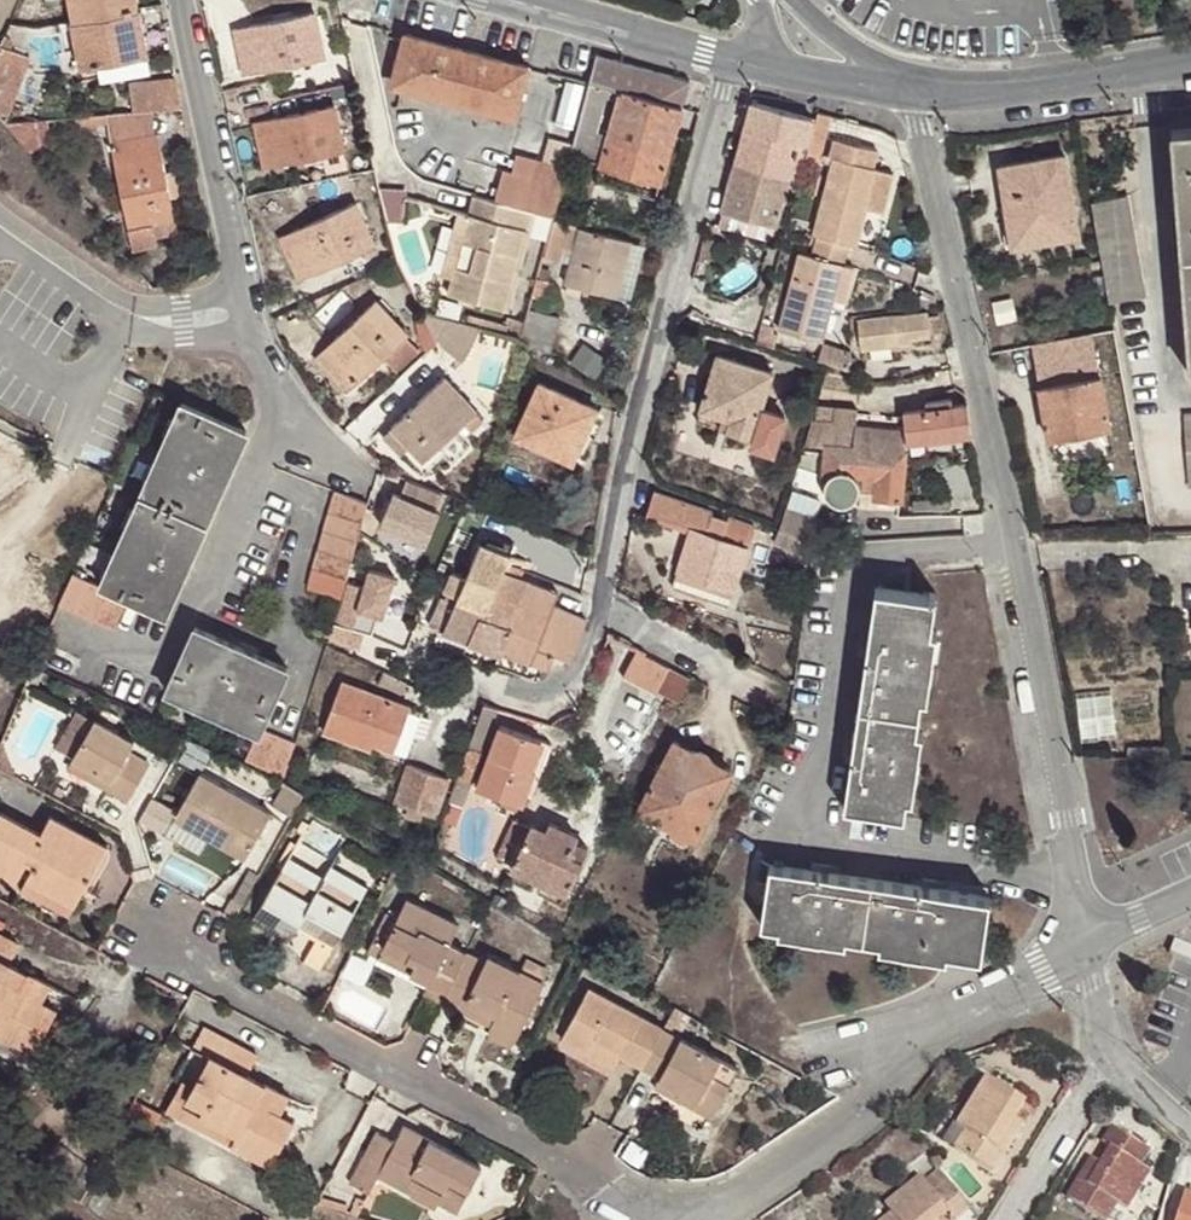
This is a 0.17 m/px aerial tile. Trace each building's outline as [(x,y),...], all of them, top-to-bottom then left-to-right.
[(136,0),(67,0),(76,50),(143,40),(136,0)] [(316,12),(232,29),(242,76),(326,57),(316,12)] [(530,67),(402,33),(389,86),(516,119),(530,67)] [(143,40),(76,50),(79,66),(145,56),(143,40)] [(4,122),(31,58),(0,46),(0,118),(4,122)] [(658,185),(689,80),(596,54),(570,155),(590,161),(598,131),(606,133),(598,162),(596,166),(658,185)] [(129,81),(132,112),(151,111),(181,108),(174,77),(129,81)] [(816,118),(752,101),(721,215),(776,228),(799,143),(809,146),(816,118)] [(264,168),(305,160),(341,152),(346,151),(336,104),(254,121),(264,168)] [(154,133),(151,111),(132,112),(106,114),(108,124),(108,126),(127,122),(131,137),(154,133)] [(108,124),(106,114),(95,115),(95,125),(108,124)] [(95,115),(75,117),(76,128),(95,126),(95,125),(95,115)] [(829,122),(816,118),(809,146),(806,157),(820,160),(829,122)] [(4,122),(31,152),(51,144),(48,119),(4,122)] [(157,132),(154,133),(131,137),(127,122),(108,126),(133,250),(156,245),(154,239),(177,234),(174,218),(170,197),(178,195),(173,171),(164,172),(157,132)] [(1172,130),(1190,367),(1190,128),(1172,130)] [(590,161),(598,162),(606,133),(598,131),(590,161)] [(833,157),(811,236),(816,236),(852,246),(858,247),(868,210),(882,214),(893,174),(873,169),(877,151),(833,138),(829,157),(833,157)] [(305,160),(310,182),(346,175),(341,152),(305,160)] [(557,202),(566,168),(516,154),(512,172),(503,170),(494,200),(535,211),(553,216),(557,202)] [(1001,168),(1011,233),(1053,226),(1055,237),(1072,233),(1060,158),(1001,168)] [(530,230),(535,211),(494,200),(473,194),(468,214),(450,279),(446,293),(506,310),(528,229),(530,230)] [(1128,196),(1091,203),(1109,303),(1143,296),(1128,196)] [(356,202),(279,237),(300,280),(376,244),(356,202)] [(440,276),(450,279),(468,214),(457,211),(440,276)] [(776,228),(721,215),(718,227),(772,241),(776,228)] [(180,216),(174,218),(177,234),(184,233),(180,216)] [(632,241),(553,219),(543,257),(561,261),(563,251),(572,252),(569,264),(564,283),(616,297),(632,241)] [(1053,226),(1011,233),(1013,245),(1055,237),(1053,226)] [(846,266),(852,246),(816,236),(809,257),(798,254),(778,329),(823,341),(833,306),(835,300),(845,302),(854,269),(846,266)] [(561,261),(569,264),(572,252),(563,251),(561,261)] [(540,267),(532,295),(544,299),(551,281),(548,280),(551,270),(540,267)] [(835,300),(833,306),(843,309),(845,302),(835,300)] [(408,332),(377,301),(316,357),(347,389),(384,356),(396,369),(418,349),(406,335),(408,332)] [(926,310),(856,320),(860,349),(910,341),(910,336),(928,334),(926,310)] [(423,317),(436,343),(462,361),(481,327),(466,323),(420,311),(423,317)] [(521,338),(525,321),(509,317),(506,323),(469,314),(466,323),(481,327),(521,338)] [(414,321),(427,352),(436,343),(423,317),(414,321)] [(1090,332),(1031,343),(1048,438),(1106,427),(1090,332)] [(823,346),(821,362),(827,364),(850,370),(850,354),(823,346)] [(718,354),(700,409),(754,427),(751,438),(774,446),(784,416),(760,408),(771,371),(718,354)] [(850,370),(827,364),(821,383),(859,394),(865,375),(850,370)] [(454,432),(476,411),(445,377),(390,427),(408,447),(422,461),(454,432)] [(596,408),(539,382),(514,434),(572,461),(596,408)] [(810,421),(803,447),(824,449),(821,482),(825,484),(823,489),(826,498),(829,503),(833,506),(843,508),(847,506),(856,500),(857,498),(857,496),(858,492),(858,490),(858,488),(857,485),(855,482),(854,480),(853,478),(873,481),(871,501),(903,503),(908,443),(969,435),(966,402),(964,401),(952,403),(950,397),(925,401),(926,407),(903,411),(906,430),(881,428),(867,427),(858,426),(859,410),(836,408),(834,423),(810,421)] [(99,585),(73,573),(59,605),(113,629),(127,598),(165,615),(249,430),(183,401),(99,585)] [(754,427),(700,409),(697,422),(751,438),(754,427)] [(484,420),(476,411),(454,432),(462,440),(484,420)] [(868,416),(867,427),(881,428),(882,417),(868,416)] [(408,447),(390,427),(383,434),(402,454),(408,447)] [(397,475),(381,531),(428,544),(443,487),(397,475)] [(857,498),(856,500),(871,501),(873,481),(853,478),(854,480),(855,482),(857,485),(858,488),(858,490),(858,492),(857,496),(857,498)] [(361,526),(367,502),(334,492),(307,585),(341,595),(345,582),(347,575),(361,526)] [(689,531),(676,571),(733,588),(752,526),(728,517),(726,520),(711,515),(711,510),(655,492),(647,517),(689,531)] [(786,504),(779,529),(814,541),(822,517),(786,504)] [(445,598),(482,612),(500,570),(521,578),(524,569),(504,562),(513,540),(486,528),(465,578),(451,572),(443,591),(447,593),(445,598)] [(775,544),(812,557),(814,547),(814,545),(778,531),(775,544)] [(341,595),(328,641),(359,649),(363,633),(371,635),(377,616),(382,617),(393,576),(368,569),(362,587),(345,582),(341,595)] [(482,612),(471,641),(504,652),(530,582),(521,578),(500,570),(482,612)] [(733,588),(676,571),(674,579),(729,597),(733,588)] [(504,652),(550,669),(556,653),(539,647),(554,607),(559,592),(530,582),(504,652)] [(935,596),(876,588),(844,807),(903,816),(906,798),(912,800),(922,732),(916,731),(921,697),(927,699),(936,632),(930,630),(935,596)] [(445,598),(441,596),(429,627),(471,641),(482,612),(445,598)] [(571,659),(587,620),(554,607),(539,647),(556,653),(571,659)] [(257,734),(246,760),(285,777),(295,742),(260,728),(287,667),(195,626),(164,692),(257,734)] [(681,700),(694,672),(637,645),(623,674),(681,700)] [(393,750),(408,706),(341,682),(323,731),(370,748),(372,743),(393,750)] [(1117,725),(1111,688),(1078,693),(1084,731),(1117,725)] [(422,711),(408,706),(393,750),(406,755),(422,711)] [(95,719),(71,759),(109,781),(106,789),(126,800),(149,763),(128,751),(132,741),(95,719)] [(540,741),(498,726),(476,788),(521,805),(534,770),(531,769),(540,741)] [(690,749),(674,741),(639,811),(671,827),(674,835),(683,839),(690,838),(694,839),(729,769),(710,758),(705,750),(699,747),(690,749)] [(482,751),(469,747),(458,777),(470,782),(472,783),(482,751)] [(109,781),(71,759),(66,767),(106,789),(109,781)] [(449,780),(406,765),(393,803),(437,818),(449,780)] [(270,813),(202,774),(174,820),(208,839),(243,858),(270,813)] [(458,777),(450,796),(463,801),(470,782),(458,777)] [(25,881),(73,905),(90,875),(73,865),(88,836),(50,815),(40,834),(0,813),(0,814),(0,877),(14,885),(25,864),(32,868),(25,881)] [(208,839),(174,820),(166,833),(199,852),(208,839)] [(514,864),(531,829),(514,821),(498,857),(514,864)] [(533,824),(531,829),(514,864),(513,869),(565,893),(581,859),(570,854),(575,840),(578,836),(549,823),(546,830),(533,824)] [(106,845),(88,836),(73,865),(90,875),(106,845)] [(586,846),(575,840),(570,854),(581,859),(586,846)] [(290,857),(283,868),(319,889),(326,877),(290,857)] [(326,877),(361,896),(367,886),(332,866),(326,877)] [(987,896),(769,866),(760,926),(778,928),(778,933),(844,942),(846,937),(878,942),(879,948),(945,957),(947,950),(978,954),(987,896)] [(319,889),(283,868),(251,925),(286,945),(298,927),(317,938),(306,959),(320,967),(361,896),(326,877),(319,889)] [(73,905),(25,881),(21,889),(68,915),(73,905)] [(423,992),(443,1002),(468,950),(449,941),(458,922),(407,898),(397,918),(378,957),(375,963),(425,988),(423,992)] [(378,957),(397,918),(385,913),(367,951),(378,957)] [(29,972),(10,962),(19,942),(0,933),(0,1035),(32,1052),(56,1007),(43,1000),(22,989),(29,972)] [(468,950),(443,1002),(460,1010),(466,999),(496,1014),(490,1026),(492,1026),(490,1030),(515,1040),(544,980),(522,970),(488,953),(485,959),(468,950)] [(527,958),(522,970),(544,980),(550,969),(527,958)] [(51,983),(29,972),(22,989),(43,1000),(51,983)] [(621,1057),(642,1068),(663,1028),(640,1016),(641,1014),(590,987),(562,1040),(586,1053),(592,1042),(621,1057)] [(466,999),(460,1010),(490,1026),(496,1014),(466,999)] [(235,1135),(232,1145),(270,1166),(295,1121),(280,1113),(270,1108),(279,1090),(248,1074),(258,1057),(204,1027),(193,1048),(209,1056),(216,1059),(206,1078),(199,1075),(193,1086),(186,1100),(204,1109),(200,1117),(235,1135)] [(663,1028),(642,1068),(659,1077),(657,1079),(698,1100),(694,1108),(711,1118),(737,1069),(718,1058),(719,1057),(681,1036),(680,1037),(663,1028)] [(614,1068),(621,1057),(592,1042),(586,1053),(614,1068)] [(209,1056),(199,1075),(206,1078),(216,1059),(209,1056)] [(698,1100),(657,1079),(654,1087),(694,1108),(698,1100)] [(964,1129),(962,1134),(953,1149),(993,1174),(1006,1154),(998,1148),(1014,1121),(1024,1104),(985,1079),(957,1124),(964,1129)] [(167,1110),(232,1145),(235,1135),(200,1117),(204,1109),(186,1100),(193,1086),(183,1081),(167,1110)] [(270,1108),(280,1113),(289,1097),(279,1090),(270,1108)] [(161,1115),(135,1100),(121,1126),(136,1134),(147,1140),(161,1115)] [(1023,1127),(1014,1121),(998,1148),(1006,1154),(1023,1127)] [(1081,1172),(1065,1197),(1103,1219),(1108,1219),(1118,1205),(1127,1210),(1160,1155),(1111,1125),(1100,1141),(1109,1146),(1099,1163),(1090,1177),(1081,1172)] [(115,1137),(130,1145),(136,1134),(121,1126),(115,1137)] [(369,1191),(377,1175),(383,1166),(415,1182),(409,1192),(435,1206),(438,1202),(443,1193),(460,1202),(480,1167),(402,1126),(392,1144),(375,1134),(350,1181),(369,1191)] [(953,1149),(962,1134),(954,1128),(945,1143),(953,1149)] [(1090,1158),(1081,1172),(1090,1177),(1099,1163),(1090,1158)] [(383,1166),(377,1175),(409,1192),(415,1182),(383,1166)] [(949,1213),(954,1219),(955,1219),(969,1209),(938,1169),(923,1180),(919,1176),(884,1204),(891,1212),(881,1219),(940,1219),(949,1213)] [(1183,1191),(1174,1219),(1190,1219),(1190,1193),(1183,1191)] [(456,1211),(460,1202),(443,1193),(438,1202),(456,1211)]
